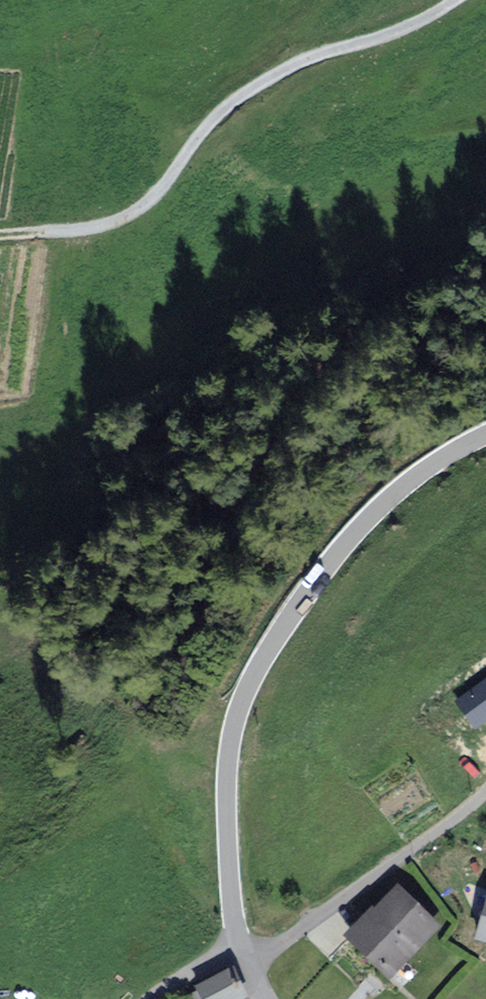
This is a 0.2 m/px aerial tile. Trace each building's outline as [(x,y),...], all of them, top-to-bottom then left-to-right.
[(455,700),(475,730),(485,722),(485,678),(455,700)] [(441,925),(397,883),(346,936),(390,978),(441,925)] [(474,939),(485,943),(485,897),(474,939)] [(194,985),(197,990),(190,993),(193,998),(244,998),(248,997),(240,981),(233,966),(194,985)]
